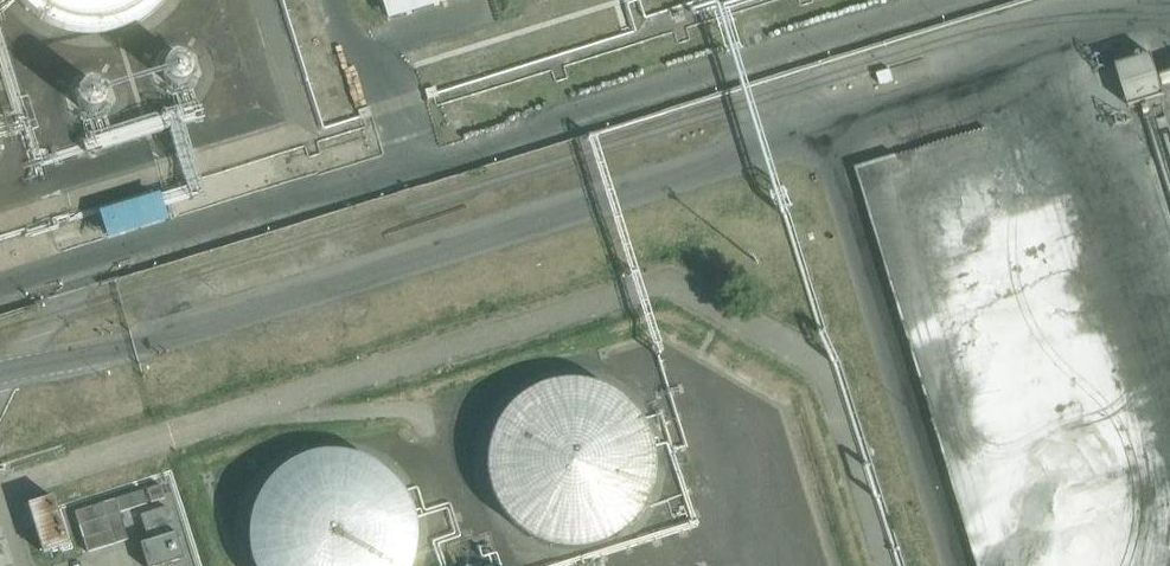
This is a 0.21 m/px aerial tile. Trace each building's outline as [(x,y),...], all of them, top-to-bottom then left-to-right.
[(30,0),(40,10),(52,17),(65,24),(78,28),(92,30),(107,30),(121,28),(134,24),(147,18),(159,10),(170,1),(170,0),(30,0)] [(453,0),(383,0),(388,18),(453,0)] [(172,92),(195,82),(179,47),(156,58),(172,92)] [(1152,55),(1116,66),(1124,94),(1129,108),(1139,105),(1148,103),(1165,97),(1164,96),(1158,75),(1152,55)] [(889,68),(876,73),(880,86),(893,82),(889,68)] [(86,115),(108,103),(94,74),(71,85),(86,115)] [(99,211),(109,240),(170,219),(160,191),(99,211)] [(657,488),(658,473),(657,458),(653,444),(647,430),(638,418),(628,407),(615,399),(602,393),(587,389),(572,387),(557,389),(543,393),(529,399),(517,408),(506,418),(498,430),(491,444),(488,458),(486,473),(488,488),(492,503),(498,516),(507,528),(517,539),(529,548),(543,554),(558,558),(573,559),(588,558),(602,554),(616,547),(628,539),(638,528),(647,516),(653,502),(657,488)] [(419,542),(418,528),(414,514),(408,501),(400,490),(390,480),(378,471),(366,465),(352,461),(338,459),(324,459),(310,462),(297,467),(284,474),(273,483),(264,494),(256,506),(251,519),(248,533),(247,547),(249,561),(250,565),(416,565),(419,556),(419,542)] [(142,492),(75,513),(88,552),(127,540),(119,513),(145,505),(142,492)] [(52,497),(27,505),(41,553),(67,545),(52,497)] [(183,564),(167,512),(140,520),(148,546),(139,549),(145,565),(176,565),(183,564)]
